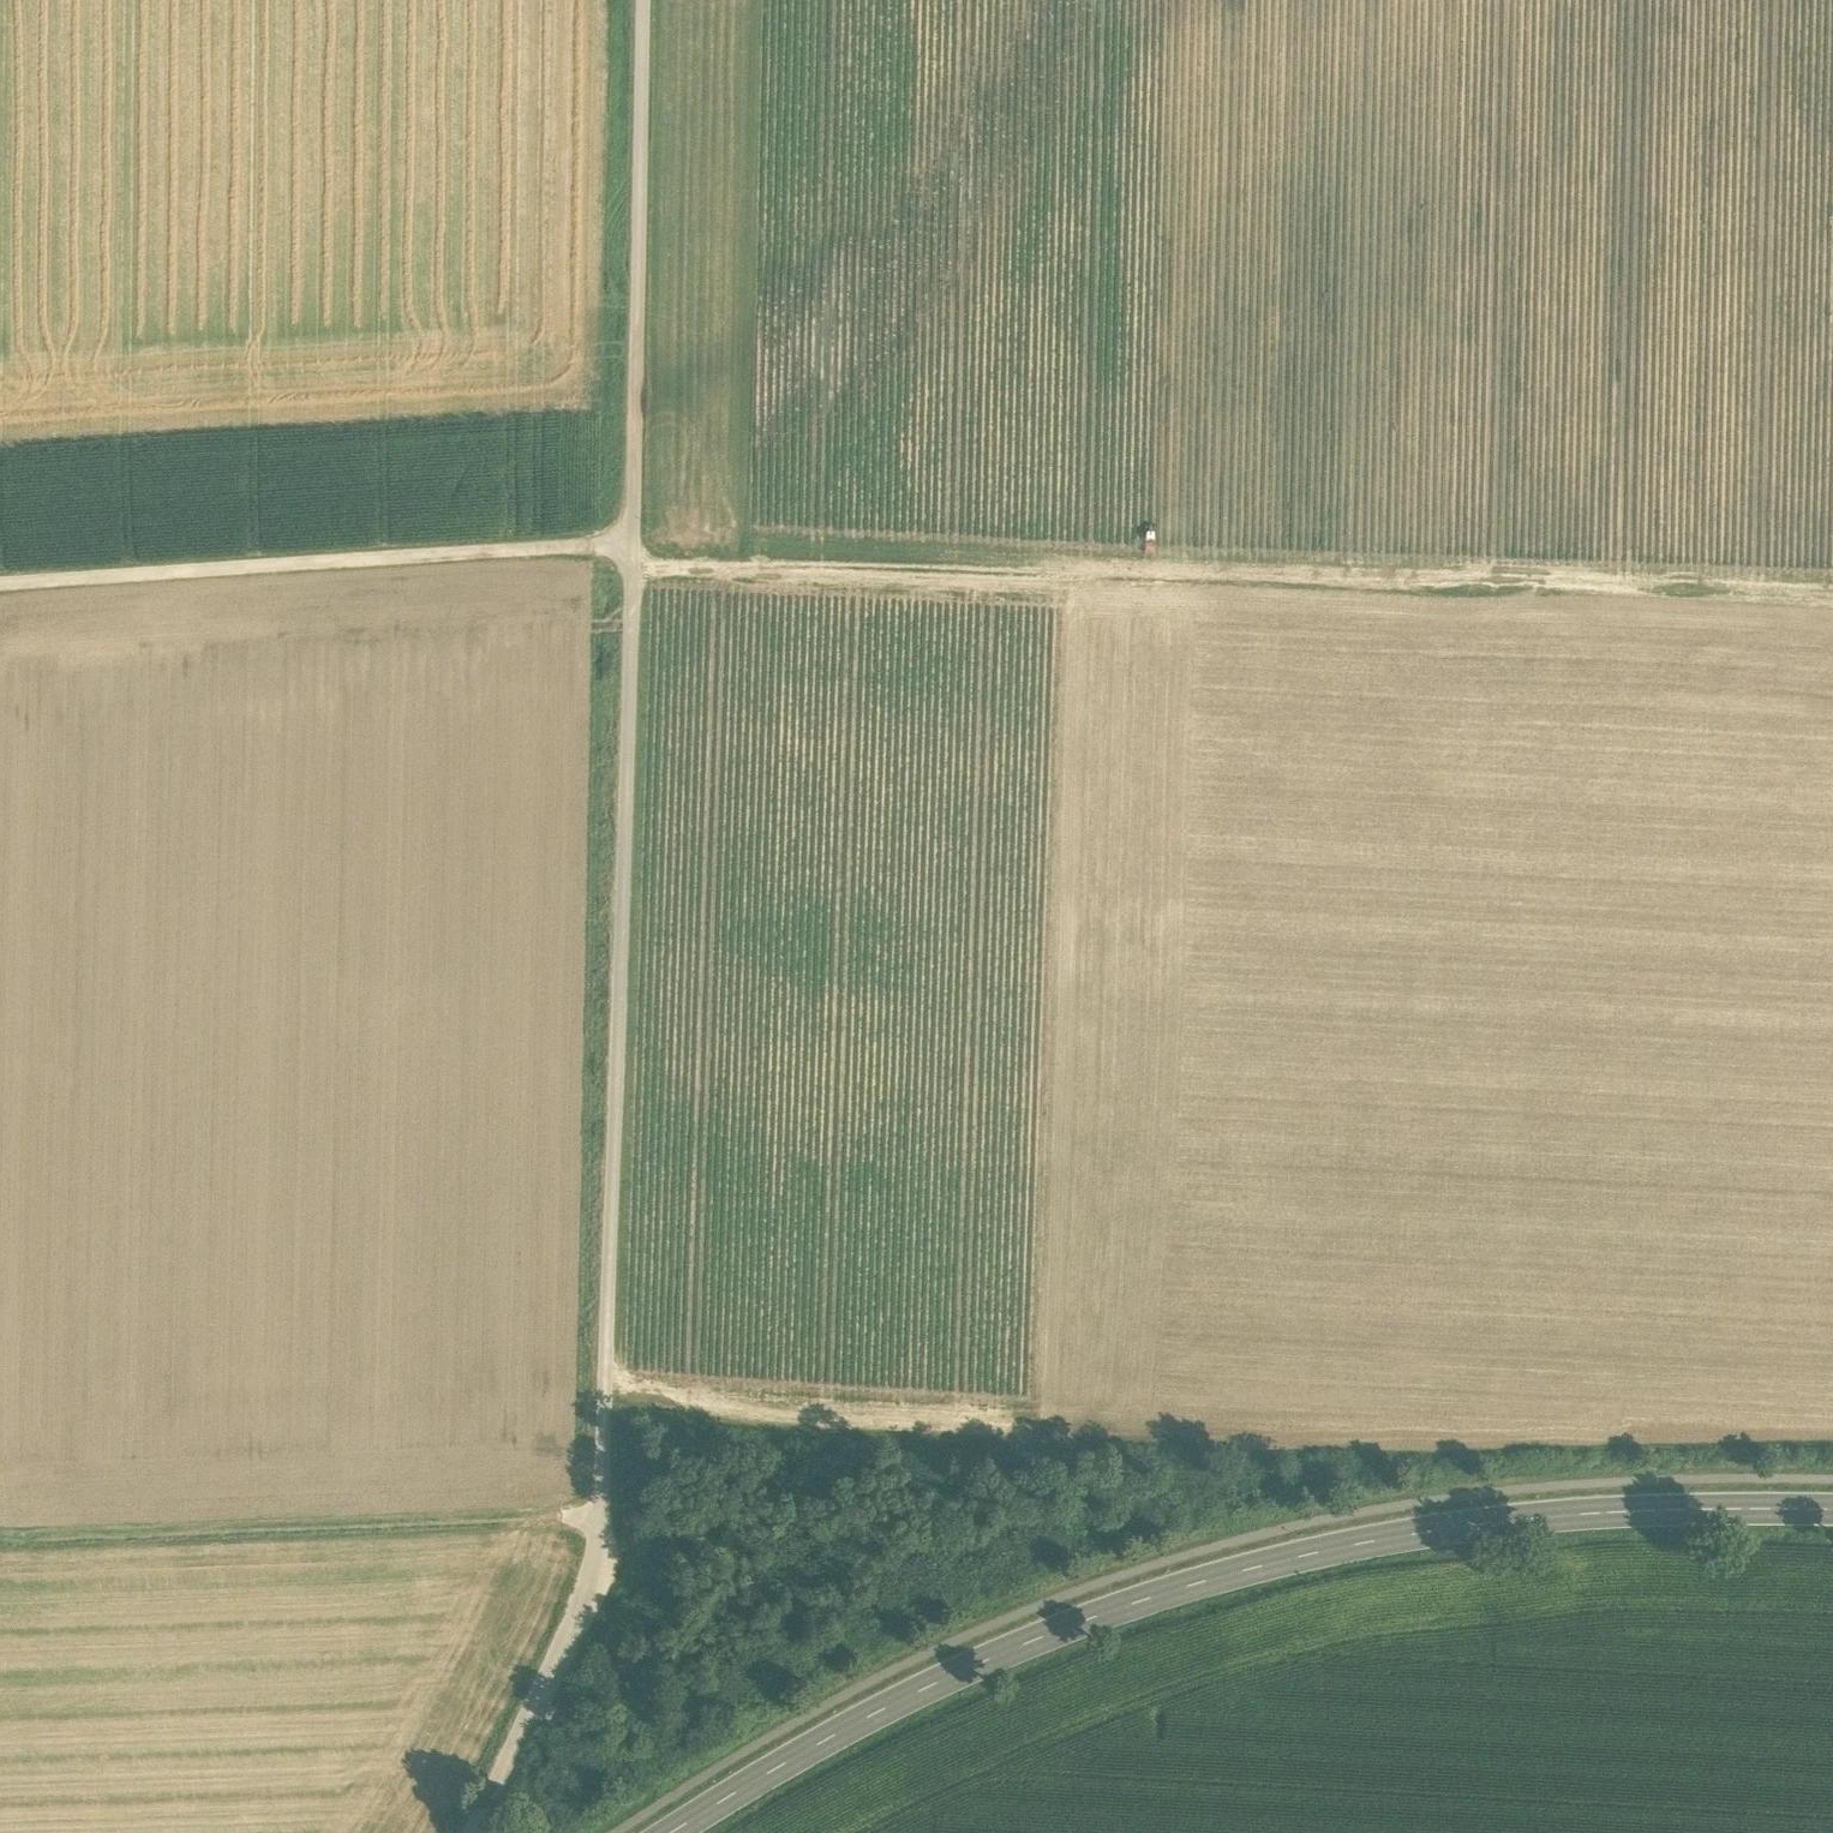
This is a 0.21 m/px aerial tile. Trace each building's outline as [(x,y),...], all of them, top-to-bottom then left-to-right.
[(582,1719),(570,1713),(563,1728),(575,1734),(582,1719)]
